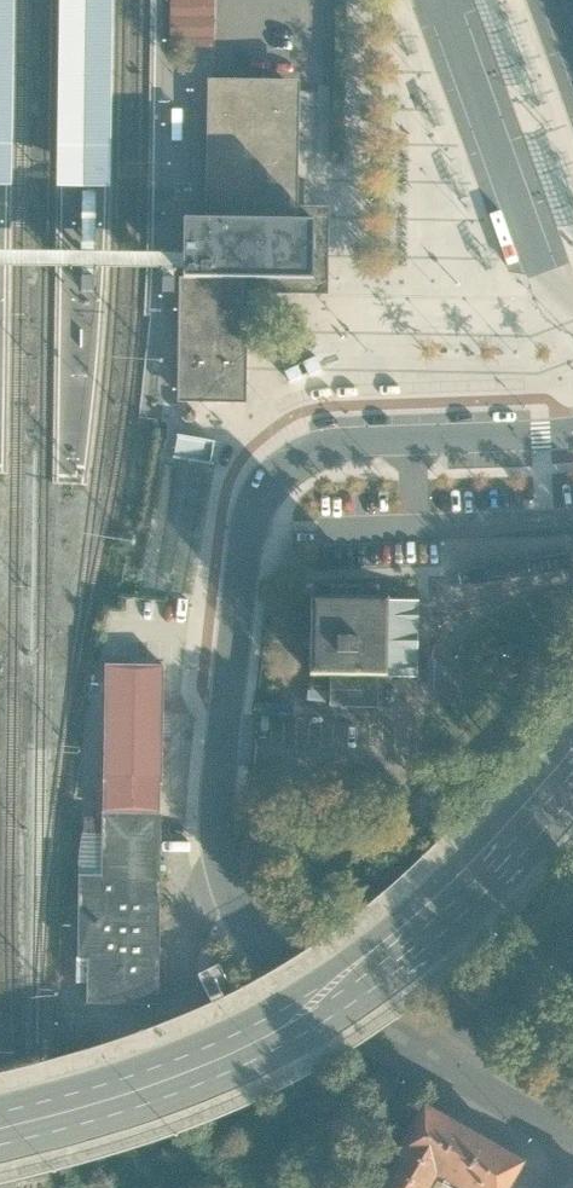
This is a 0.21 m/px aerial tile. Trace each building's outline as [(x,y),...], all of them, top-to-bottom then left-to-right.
[(12,192),(14,0),(0,0),(0,192),(12,192)] [(58,192),(112,193),(115,0),(60,0),(58,192)] [(216,0),(171,0),(171,50),(216,51),(216,0)] [(508,3),(494,8),(535,118),(549,113),(508,3)] [(412,33),(404,36),(412,59),(420,56),(412,33)] [(302,77),(210,77),(210,220),(184,220),(183,253),(183,258),(183,266),(183,269),(183,275),(183,288),(183,318),(182,398),(245,398),(245,318),(245,308),(255,298),(257,296),(329,295),(329,210),(302,210),(302,159),(302,77)] [(435,95),(427,98),(435,121),(443,118),(435,95)] [(174,113),(173,145),(184,145),(185,113),(174,113)] [(544,144),(572,222),(572,178),(559,139),(544,144)] [(463,172),(455,175),(464,199),(472,196),(463,172)] [(83,274),(83,284),(83,298),(95,298),(95,284),(95,275),(164,275),(164,285),(164,299),(176,299),(176,285),(176,275),(183,275),(183,269),(183,266),(183,258),(97,258),(97,253),(98,193),(82,193),(81,253),(81,257),(0,257),(0,274),(83,274)] [(489,242),(481,244),(489,268),(497,265),(489,242)] [(187,412),(183,416),(183,422),(186,426),(192,426),(196,422),(197,417),(193,412),(187,412)] [(213,468),(216,446),(178,441),(175,463),(213,468)] [(138,586),(194,597),(217,476),(162,465),(138,586)] [(330,585),(330,599),(379,599),(379,594),(379,585),(330,585)] [(330,599),(310,599),(310,676),(312,676),(331,676),(377,676),(385,676),(385,604),(385,599),(379,599),(330,599)] [(392,604),(385,604),(385,676),(390,676),(416,676),(416,641),(416,604),(405,604),(402,604),(400,604),(398,604),(396,604),(392,604)] [(428,690),(440,690),(441,657),(429,657),(428,690)] [(104,664),(102,812),(158,812),(159,665),(104,664)] [(331,699),(331,676),(312,676),(312,683),(312,699),(331,699)] [(377,676),(331,676),(331,699),(331,705),(377,705),(377,682),(377,676)] [(268,699),(268,715),(295,716),(295,699),(279,699),(268,699)] [(102,812),(99,812),(99,875),(76,875),(75,956),(90,956),(90,1005),(156,1006),(158,812),(102,812)] [(442,1185),(447,1187),(520,1187),(529,1171),(429,1114),(387,1187),(440,1187),(442,1185)]
